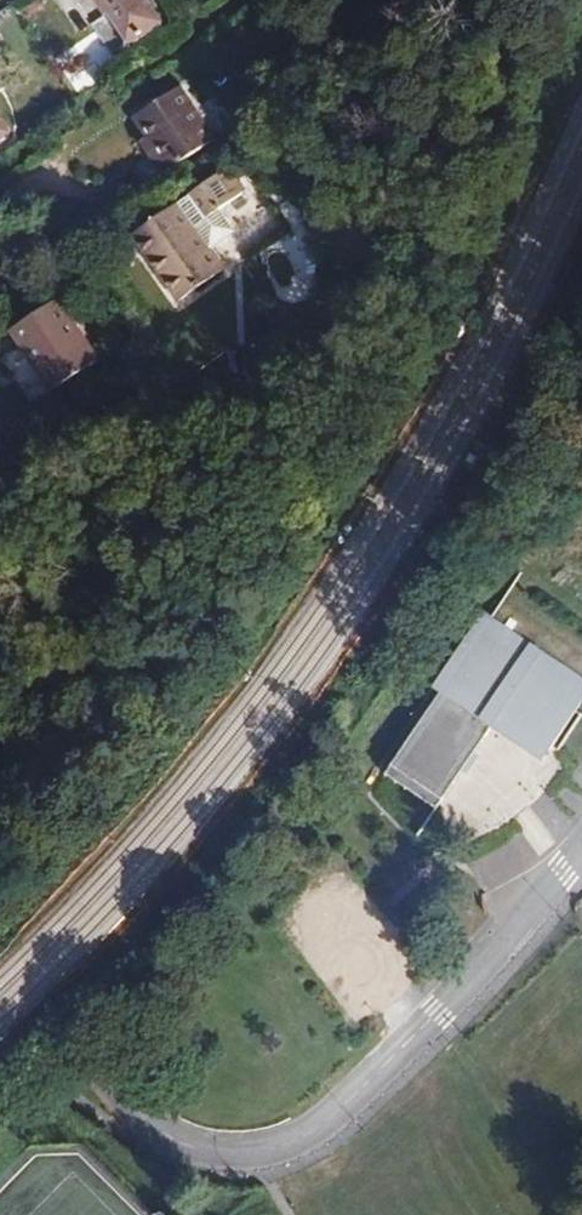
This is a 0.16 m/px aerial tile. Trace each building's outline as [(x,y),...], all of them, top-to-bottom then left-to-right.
[(126,44),(159,21),(145,0),(96,0),(126,44)] [(144,186),(217,140),(180,86),(133,118),(146,138),(155,151),(150,154),(131,166),(137,175),(144,186)] [(141,141),(150,154),(155,151),(146,138),(141,141)] [(132,234),(179,302),(226,270),(211,249),(236,231),(227,217),(234,198),(245,191),(226,167),(209,180),(214,187),(208,191),(203,184),(177,203),(132,234)] [(33,364),(51,391),(98,360),(57,298),(11,329),(33,364)] [(477,606),(428,679),(435,684),(378,771),(431,804),(491,714),(546,743),(581,689),(581,676),(477,606)]
